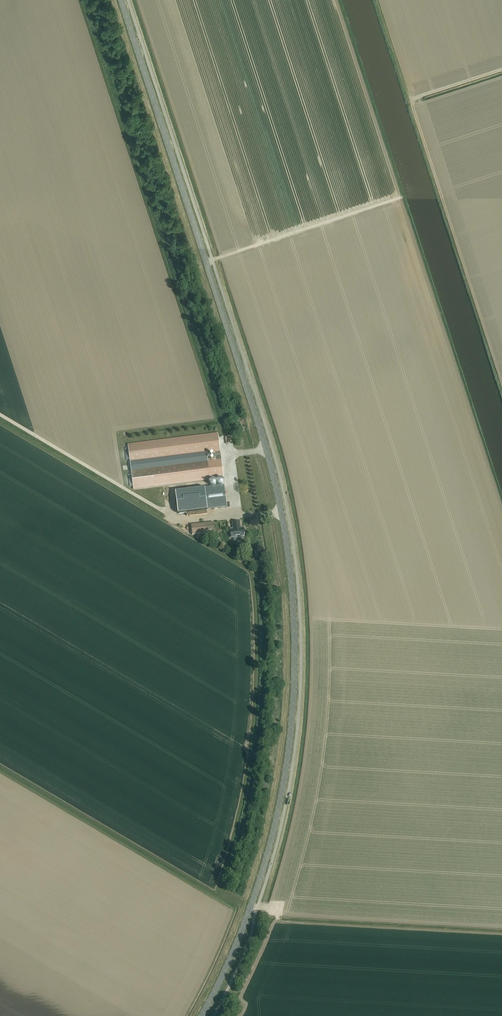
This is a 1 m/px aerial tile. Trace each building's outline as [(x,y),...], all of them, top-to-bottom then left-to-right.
[(130,463),(215,452),(216,460),(221,460),(218,433),(128,445),(130,463)] [(221,460),(216,460),(131,471),(134,489),(223,478),(222,465),(221,460)] [(224,486),(175,492),(178,514),(227,508),(224,486)] [(193,535),(215,533),(214,522),(191,525),(193,535)] [(231,538),(244,537),(243,528),(240,529),(239,522),(232,523),(233,529),(230,530),(231,538)]
